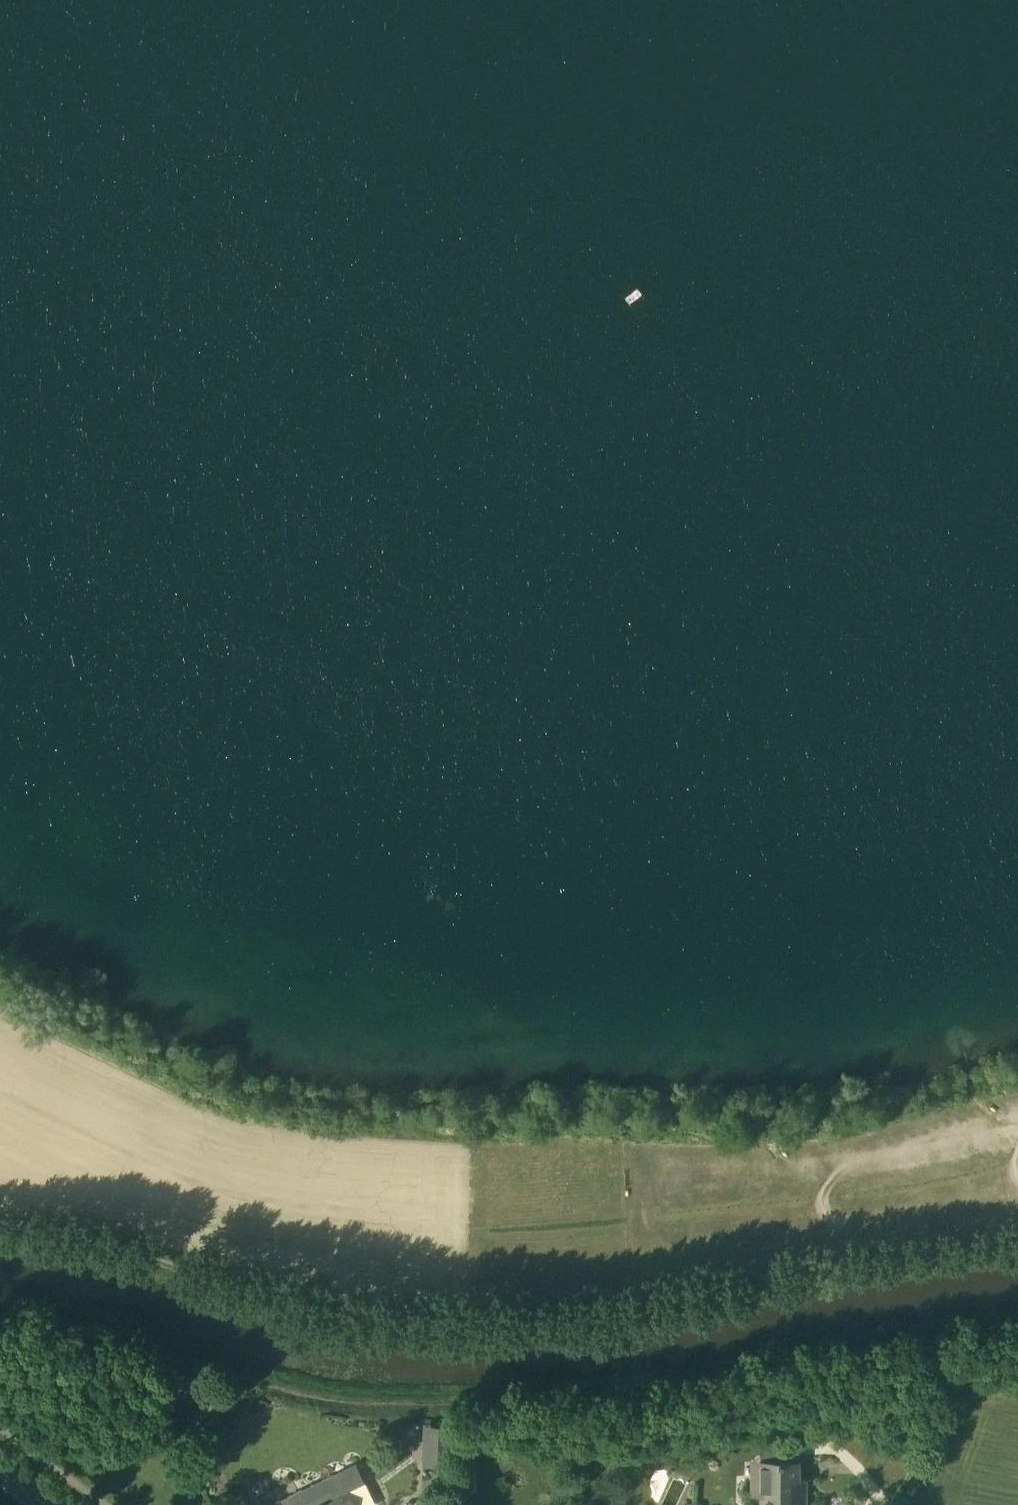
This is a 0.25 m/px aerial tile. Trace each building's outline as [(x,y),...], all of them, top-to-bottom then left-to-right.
[(453,1425),(425,1424),(424,1424),(424,1425),(422,1465),(451,1466),(453,1426),(453,1425)] [(643,1446),(643,1457),(654,1457),(654,1446),(643,1446)] [(761,1504),(805,1504),(805,1487),(797,1487),(798,1460),(760,1462),(761,1504)] [(332,1476),(276,1503),(277,1504),(351,1504),(344,1491),(364,1481),(355,1461),(330,1473),(332,1476)] [(453,1501),(467,1501),(468,1488),(464,1488),(464,1473),(454,1473),(453,1501)]
